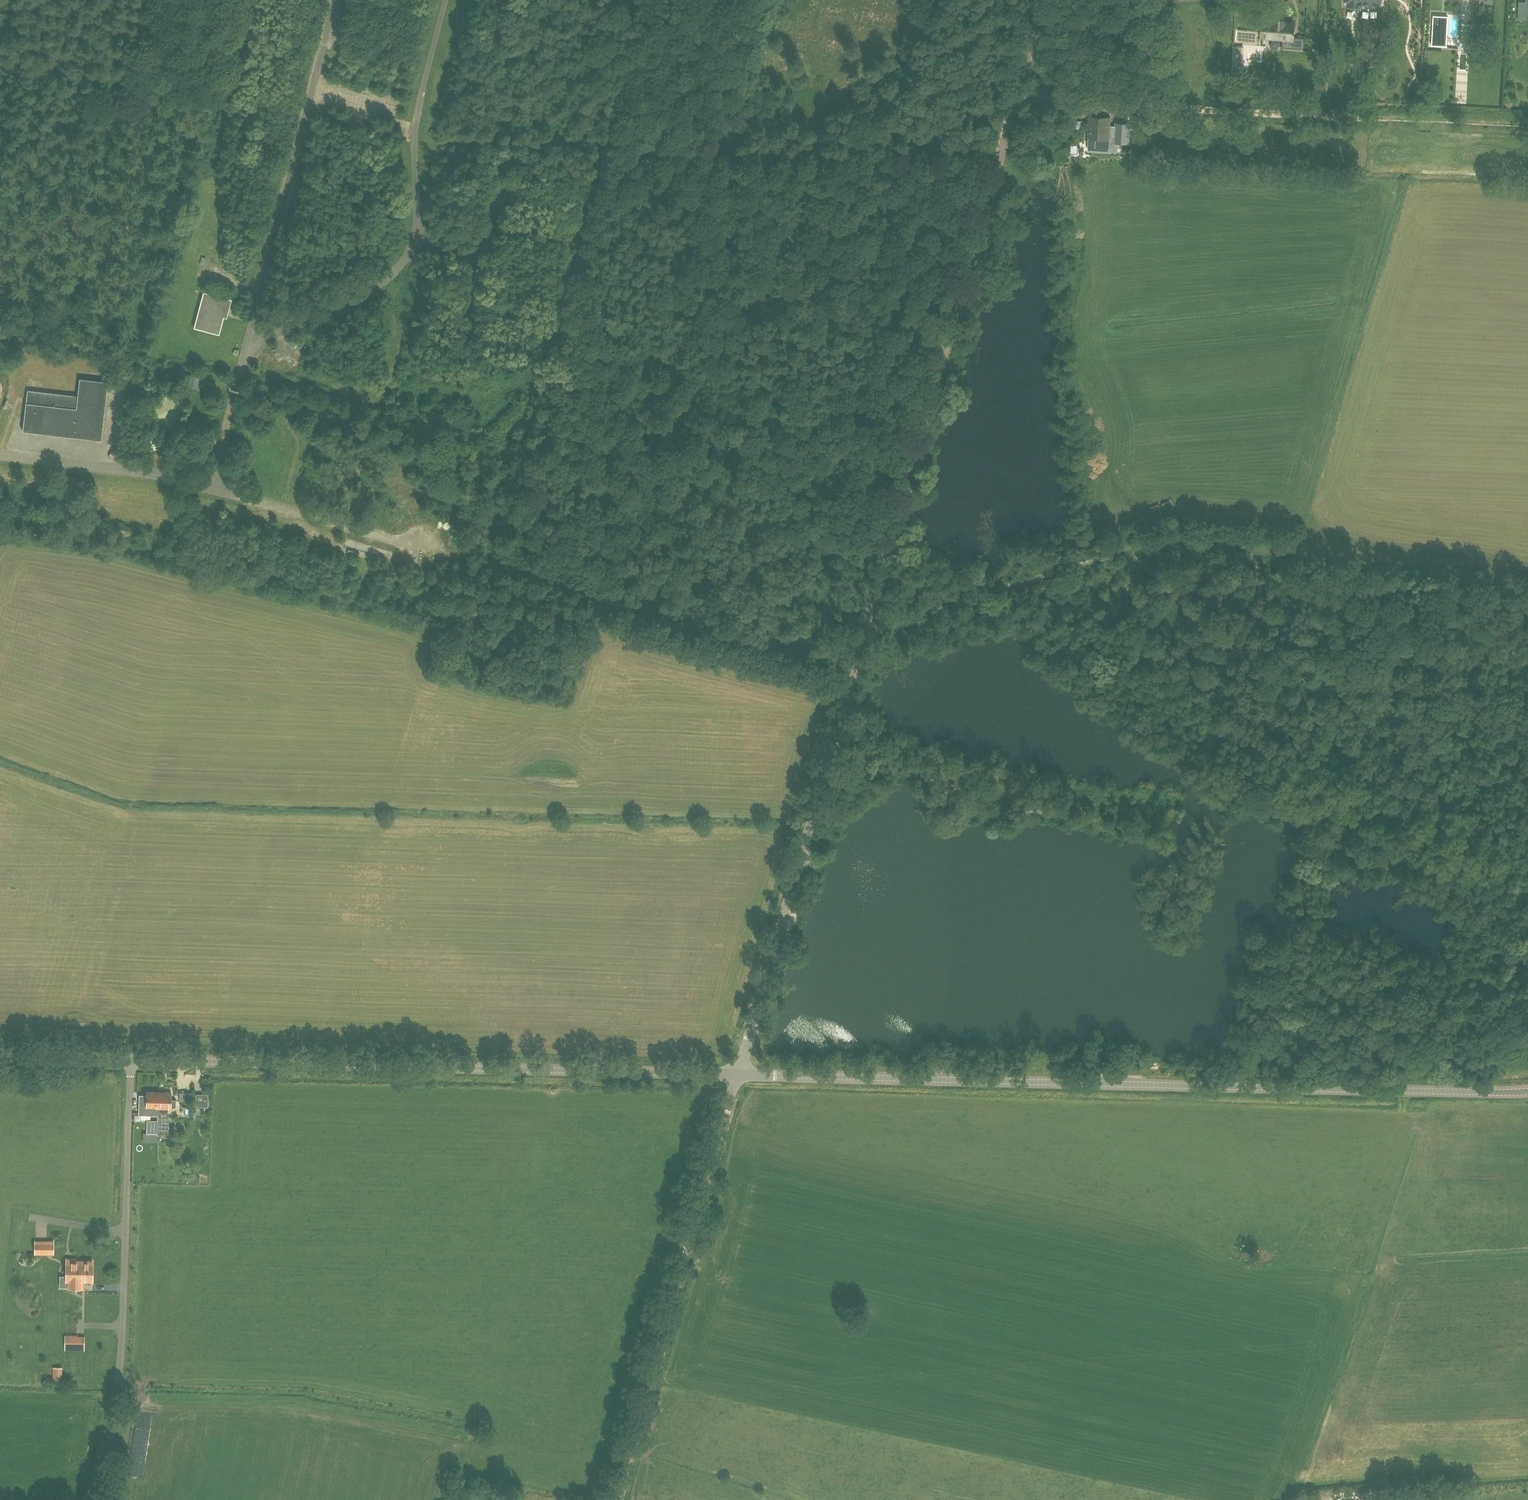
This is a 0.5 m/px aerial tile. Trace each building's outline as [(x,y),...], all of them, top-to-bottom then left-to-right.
[(1527,11),(1518,10),(1518,20),(1526,21),(1527,11)] [(1285,20),(1275,19),(1275,21),(1265,21),(1263,37),(1283,38),(1283,48),(1303,50),(1303,38),(1293,38),(1294,32),(1295,32),(1295,30),(1294,30),(1295,23),(1285,22),(1285,20)] [(1233,68),(1243,69),(1243,47),(1234,46),(1233,68)] [(1089,127),(1088,138),(1098,139),(1097,147),(1114,148),(1115,142),(1117,142),(1129,143),(1130,123),(1116,122),(1116,125),(1116,128),(1110,128),(1110,125),(1110,116),(1096,116),(1092,116),(1089,115),(1089,118),(1089,127)] [(231,300),(232,300),(232,299),(203,292),(194,328),(219,334),(224,316),(223,316),(224,312),(231,300)] [(200,377),(191,375),(188,385),(197,388),(200,377)] [(78,396),(42,392),(28,390),(23,431),(102,440),(108,382),(80,378),(78,396)] [(332,554),(333,549),(320,545),(319,550),(332,554)] [(159,1115),(159,1091),(147,1091),(147,1095),(140,1095),(139,1115),(159,1115)] [(159,1091),(159,1115),(159,1121),(158,1134),(169,1134),(170,1112),(167,1112),(167,1107),(176,1107),(176,1099),(171,1099),(171,1092),(159,1091)] [(196,1094),(195,1106),(208,1106),(208,1094),(196,1094)] [(147,1133),(158,1134),(159,1121),(148,1121),(147,1133)] [(35,1255),(54,1255),(54,1240),(35,1240),(35,1255)] [(68,1288),(79,1288),(80,1269),(74,1268),(74,1259),(67,1259),(67,1281),(68,1281),(68,1288)] [(75,1259),(74,1259),(74,1268),(80,1269),(79,1288),(83,1288),(83,1281),(92,1281),(93,1262),(75,1261),(75,1259)] [(65,1348),(85,1348),(85,1336),(74,1336),(75,1335),(65,1335),(65,1348)] [(62,1378),(63,1367),(50,1367),(49,1380),(52,1380),(52,1386),(62,1386),(68,1386),(68,1379),(62,1378)]
